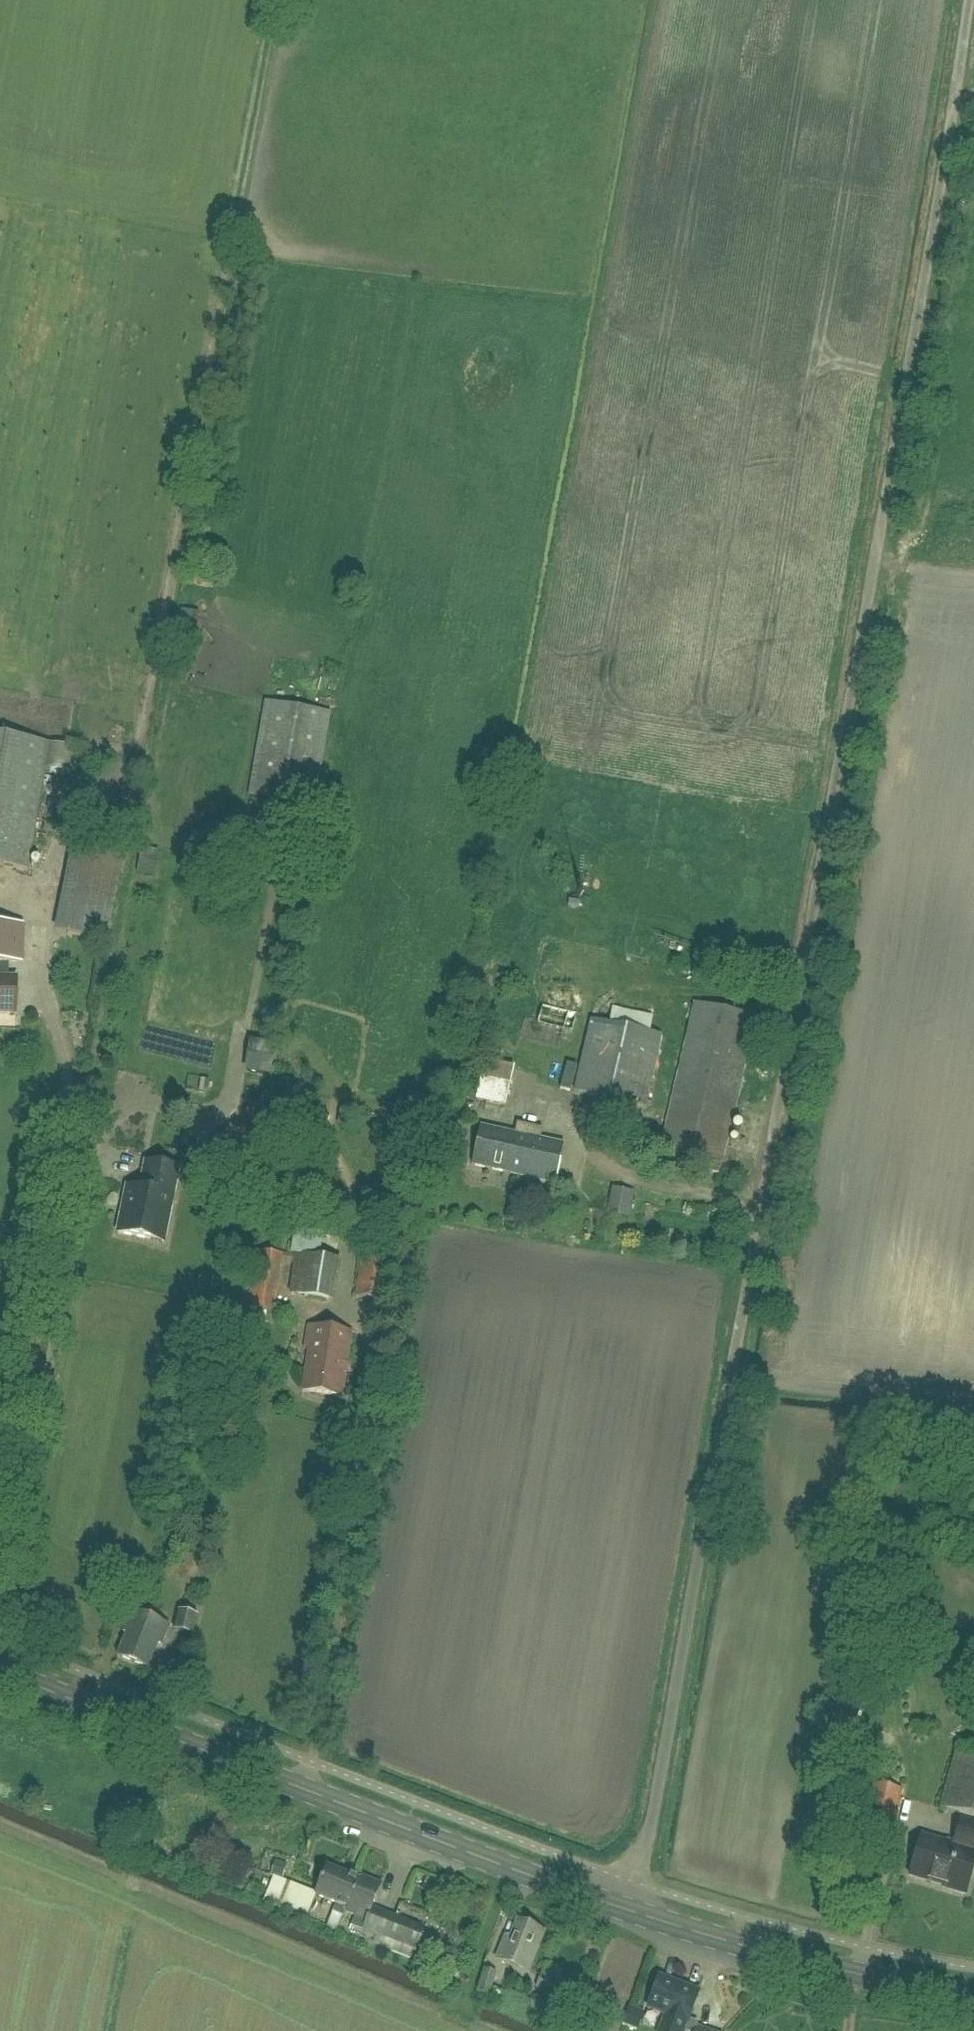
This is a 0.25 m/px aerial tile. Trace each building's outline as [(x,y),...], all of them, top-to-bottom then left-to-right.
[(194,630),(196,612),(182,610),(179,628),(194,630)] [(250,800),(313,811),(330,714),(266,703),(250,800)] [(72,749),(0,736),(0,866),(27,871),(36,825),(58,829),(72,749)] [(75,837),(58,930),(110,939),(127,847),(75,837)] [(158,854),(141,851),(136,877),(153,880),(158,854)] [(24,927),(0,926),(0,1015),(15,1016),(16,980),(2,979),(3,964),(23,965),(24,927)] [(722,1163),(756,1019),(694,1004),(661,1149),(722,1163)] [(518,1041),(557,1048),(558,1038),(572,1041),(578,1012),(542,1006),(539,1022),(522,1019),(518,1041)] [(645,1108),(661,1038),(590,1022),(574,1093),(645,1108)] [(267,1076),(272,1048),(252,1044),(246,1072),(267,1076)] [(512,1068),(483,1061),(475,1101),(503,1107),(512,1068)] [(479,1128),(471,1167),(513,1176),(524,1127),(517,1126),(515,1136),(479,1128)] [(538,1140),(540,1131),(524,1127),(513,1176),(555,1185),(564,1146),(538,1140)] [(150,1241),(163,1244),(168,1217),(178,1170),(146,1163),(140,1191),(127,1188),(126,1191),(123,1193),(122,1198),(124,1201),(118,1235),(150,1241)] [(632,1193),(611,1189),(606,1217),(628,1221),(632,1193)] [(276,1291),(282,1256),(250,1250),(247,1266),(257,1268),(253,1287),(242,1285),(239,1306),(246,1307),(246,1311),(273,1315),(276,1291)] [(384,1303),(391,1258),(363,1253),(356,1298),(384,1303)] [(333,1302),(340,1261),(295,1254),(288,1294),(333,1302)] [(341,1398),(351,1335),(308,1328),(305,1350),(309,1351),(303,1392),(341,1398)] [(130,1616),(131,1612),(132,1612),(138,1598),(120,1590),(112,1609),(130,1616)] [(169,1627),(132,1612),(131,1612),(130,1616),(122,1634),(126,1636),(117,1658),(148,1670),(158,1645),(162,1646),(169,1627)] [(191,1637),(196,1617),(176,1612),(171,1632),(191,1637)] [(957,1746),(939,1809),(973,1819),(973,1751),(957,1746)] [(892,1832),(901,1790),(872,1784),(864,1827),(892,1832)] [(960,1821),(953,1846),(921,1837),(909,1877),(943,1887),(942,1889),(965,1895),(973,1865),(973,1825),(960,1821)] [(275,1861),(271,1876),(282,1879),(286,1864),(275,1861)] [(366,1922),(372,1908),(381,1885),(361,1877),(359,1881),(327,1867),(315,1896),(345,1909),(344,1913),(366,1922)] [(302,1917),(312,1892),(294,1885),(284,1910),(302,1917)] [(372,1908),(366,1922),(363,1931),(415,1952),(424,1930),(372,1908)] [(528,1973),(544,1933),(517,1922),(510,1940),(505,1938),(496,1960),(528,1973)] [(488,1998),(495,1975),(481,1971),(474,1994),(488,1998)] [(572,2024),(575,2016),(585,1988),(541,1973),(535,1991),(553,1997),(547,2015),(554,2017),(572,2024)] [(699,1993),(658,1979),(647,2010),(665,2017),(660,2030),(683,2030),(686,2024),(687,2025),(699,1993)]
